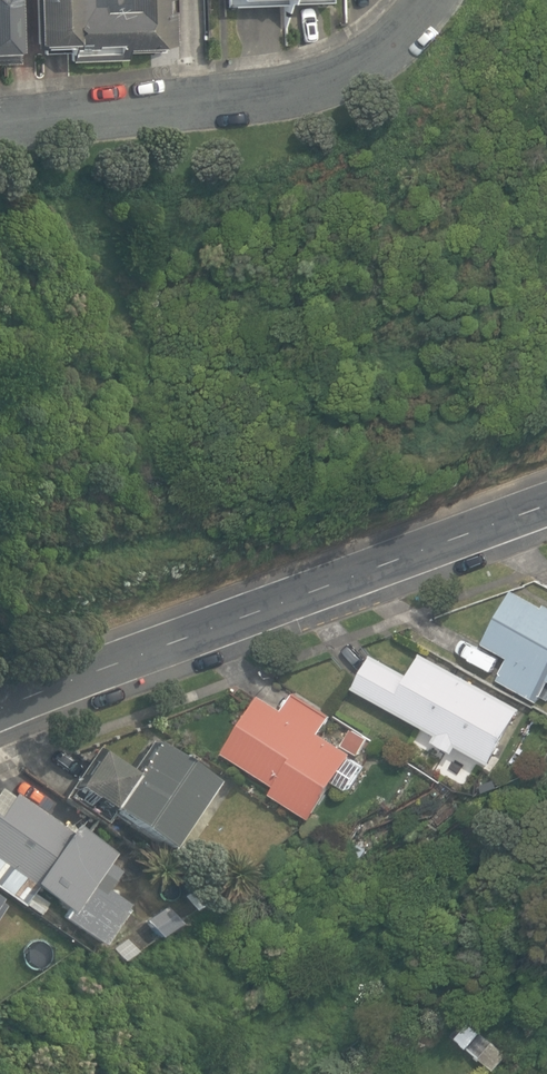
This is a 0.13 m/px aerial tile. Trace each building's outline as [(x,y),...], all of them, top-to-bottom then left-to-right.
[(15,60),(13,0),(0,0),(0,60),(15,60)] [(68,58),(123,55),(123,44),(172,43),(170,0),(31,0),(32,38),(67,37),(68,58)] [(546,607),(516,590),(486,643),(512,657),(499,679),(541,702),(546,691),(546,605),(546,607)] [(460,745),(494,764),(524,709),(425,654),(412,676),(375,655),(357,688),(440,735),(437,741),(457,752),(460,745)] [(275,793),(315,818),(355,754),(322,734),(333,717),(297,694),(286,711),(263,696),(227,752),(280,786),(275,793)] [(346,745),(362,754),(371,738),(355,729),(346,745)] [(166,851),(212,783),(153,743),(135,770),(101,747),(65,801),(102,826),(110,814),(166,851)] [(102,947),(125,915),(99,897),(117,872),(104,864),(112,853),(72,824),(70,827),(61,821),(57,825),(14,795),(0,814),(0,893),(20,907),(35,886),(68,910),(62,919),(102,947)] [(344,850),(359,860),(371,843),(356,833),(344,850)] [(193,888),(178,898),(189,914),(204,904),(193,888)] [(143,922),(155,941),(177,926),(164,907),(143,922)] [(127,934),(107,948),(118,964),(138,949),(127,934)] [(453,1039),(496,1072),(511,1053),(467,1020),(453,1039)]
